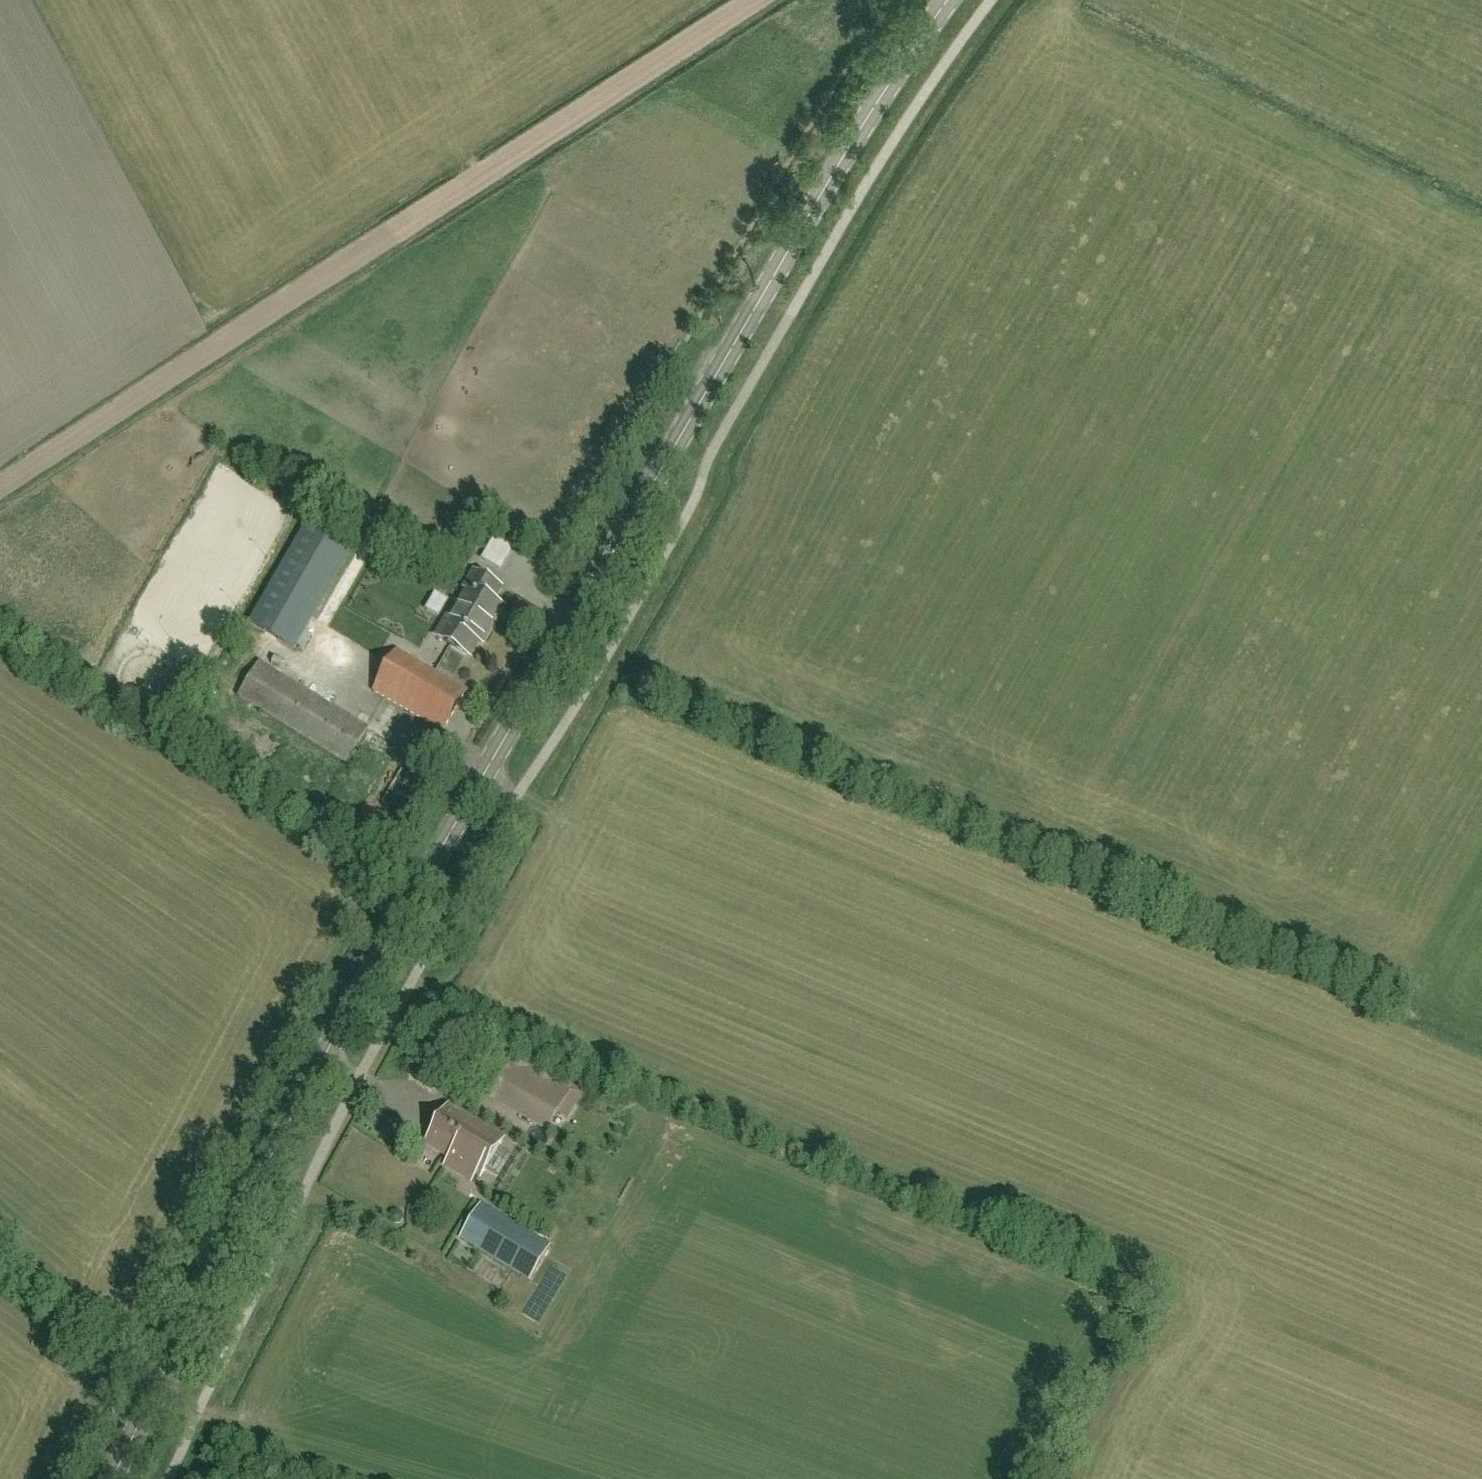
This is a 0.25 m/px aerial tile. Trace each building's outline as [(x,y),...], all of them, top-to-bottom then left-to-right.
[(294,649),(355,543),(310,518),(250,624),(294,649)] [(482,643),(502,608),(491,602),(500,587),(476,573),(466,589),(471,591),(461,607),(457,605),(438,637),(466,654),(475,639),(482,643)] [(444,732),(467,691),(397,650),(374,691),(444,732)] [(239,697),(346,762),(367,729),(259,663),(239,697)] [(550,1122),(557,1112),(567,1118),(581,1095),(517,1057),(497,1090),(550,1122)] [(432,1090),(443,1076),(422,1058),(411,1072),(432,1090)] [(426,1144),(449,1159),(444,1166),(463,1178),(468,1170),(480,1178),(503,1140),(449,1107),(426,1144)] [(530,1280),(550,1246),(481,1205),(461,1238),(530,1280)]
